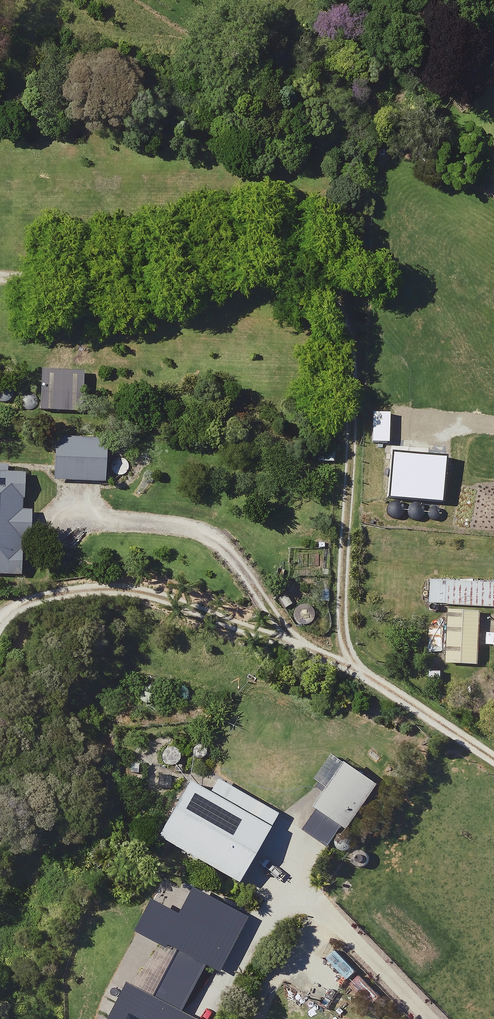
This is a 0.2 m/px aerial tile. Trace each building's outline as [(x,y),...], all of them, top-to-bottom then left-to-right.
[(86,377),(44,375),(43,413),(84,414),(86,377)] [(8,402),(8,384),(0,384),(0,402),(8,402)] [(109,442),(60,439),(57,482),(106,485),(109,442)] [(31,475),(0,475),(0,576),(26,576),(26,542),(30,542),(31,475)] [(433,603),(432,605),(493,609),(493,582),(434,578),(434,581),(433,603)] [(449,666),(480,667),(482,614),(452,613),(451,626),(430,625),(428,681),(449,682),(449,666)] [(382,790),(350,768),(320,813),(352,835),(382,790)] [(234,811),(193,788),(162,843),(243,889),(250,876),(296,902),(328,846),(242,797),(234,811)] [(179,959),(205,972),(206,970),(218,976),(246,922),(194,895),(181,921),(152,906),(136,937),(179,959)] [(179,959),(157,1002),(128,987),(111,1018),(188,1018),(183,1016),(205,972),(179,959)]
